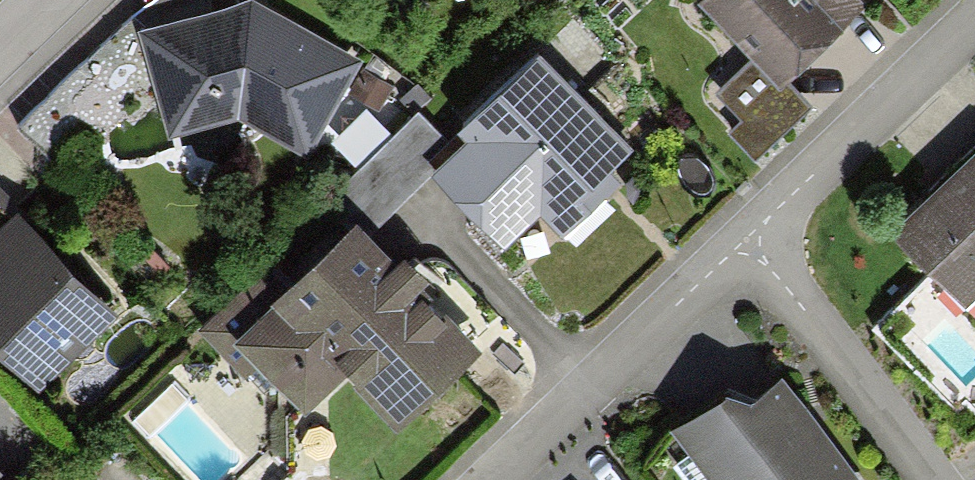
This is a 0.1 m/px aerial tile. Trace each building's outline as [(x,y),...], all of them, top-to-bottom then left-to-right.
[(139,35),(171,142),(237,126),(303,160),(365,65),(255,0),(245,0),(139,35)] [(859,0),(706,0),(701,4),(754,59),(780,86),(785,80),(864,5),(859,0)] [(641,162),(539,56),(458,133),(468,144),(459,152),(433,177),(504,251),(541,215),(562,237),(641,162)] [(811,107),(785,80),(780,86),(754,59),(715,96),(739,122),(728,133),(755,161),(811,107)] [(359,222),(373,236),(459,152),(419,114),(335,198),(359,222)] [(893,223),(961,295),(974,282),(974,147),(893,223)] [(34,377),(109,304),(0,193),(0,343),(34,377)] [(359,222),(231,341),(304,419),(348,378),(395,428),(478,351),(427,297),(437,288),(407,256),(399,264),(373,236),(359,222)] [(671,433),(705,479),(857,479),(786,381),(754,405),(728,395),(671,433)]
